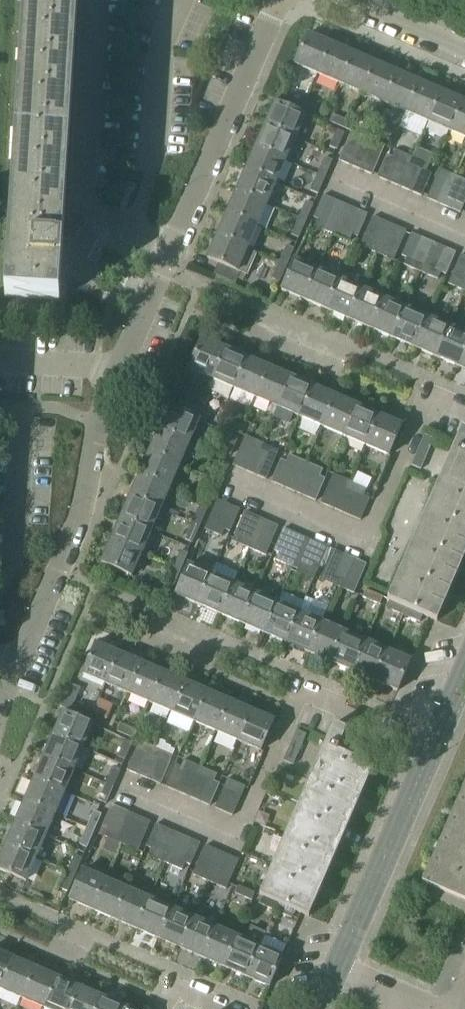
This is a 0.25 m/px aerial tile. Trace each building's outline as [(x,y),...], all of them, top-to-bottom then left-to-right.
[(8,263),(5,297),(60,301),(65,220),(67,220),(81,0),(24,0),(8,263)] [(318,75),(331,45),(308,35),(295,65),(318,75)] [(340,85),(354,54),(331,45),(318,75),(340,85)] [(362,94),(375,64),(354,54),(340,85),(362,94)] [(384,104),(398,74),(375,64),(362,94),(384,104)] [(406,113),(419,83),(398,74),(384,104),(406,113)] [(427,123),(440,92),(419,83),(406,113),(427,123)] [(450,133),(464,102),(440,92),(427,123),(450,133)] [(306,103),(294,98),(290,109),(301,114),(306,103)] [(464,102),(450,133),(464,139),(464,103),(464,102)] [(290,109),(276,103),(265,126),(296,140),(305,117),(306,116),(301,114),(290,109)] [(301,114),(306,116),(305,117),(312,120),(317,108),(306,103),(301,114)] [(330,124),(347,131),(350,123),(333,116),(330,124)] [(255,149),(286,162),(296,140),(265,126),(255,149)] [(337,152),(345,135),(337,132),(330,149),(337,152)] [(352,133),(348,141),(359,146),(365,148),(368,140),(352,133)] [(368,140),(365,148),(371,151),(382,156),(385,148),(368,140)] [(348,141),(339,162),(350,167),(359,146),(348,141)] [(365,148),(359,146),(350,167),(362,172),(371,151),(365,148)] [(246,172),(276,185),(286,162),(255,149),(246,172)] [(373,177),(382,156),(371,151),(362,172),(373,177)] [(388,157),(387,158),(398,163),(408,167),(412,159),(395,152),(393,157),(388,157)] [(378,179),(389,184),(398,163),(387,158),(378,179)] [(408,167),(409,168),(420,171),(426,174),(429,167),(412,159),(408,167)] [(332,163),(325,160),(318,176),(325,179),(332,163)] [(408,167),(398,163),(389,184),(400,189),(409,168),(408,167)] [(409,168),(400,189),(411,194),(420,171),(409,168)] [(426,174),(420,171),(411,194),(422,199),(431,176),(426,174)] [(439,171),(436,178),(447,183),(452,186),(455,178),(439,171)] [(276,185),(246,172),(236,193),(267,206),(276,185)] [(325,179),(318,176),(310,193),(318,196),(325,179)] [(436,178),(426,201),(437,205),(447,183),(436,178)] [(452,186),(460,189),(464,191),(464,183),(455,178),(452,186)] [(452,186),(447,183),(437,205),(450,211),(460,189),(452,186)] [(464,204),(464,191),(460,189),(450,211),(460,215),(464,204)] [(267,206),(236,193),(227,215),(257,228),(267,206)] [(314,220),(320,222),(325,224),(335,202),(324,197),(314,220)] [(320,222),(317,229),(333,236),(336,229),(346,207),(335,202),(325,224),(320,222)] [(313,207),(306,203),(299,220),(306,223),(313,207)] [(346,207),(336,229),(348,234),(357,212),(346,207)] [(348,234),(336,229),(333,236),(350,244),(353,237),(359,239),(368,217),(357,212),(348,234)] [(257,228),(227,215),(218,237),(248,250),(257,228)] [(373,219),(364,241),(375,246),(385,224),(373,219)] [(306,223),(299,220),(291,237),(299,240),(306,223)] [(375,246),(380,248),(386,251),(396,228),(385,224),(375,246)] [(407,233),(396,228),(386,251),(397,255),(407,233)] [(402,258),(408,260),(414,263),(423,240),(412,235),(402,258)] [(248,250),(218,237),(208,259),(219,263),(214,275),(233,283),(238,272),(248,276),(257,254),(248,250)] [(424,268),(434,245),(423,240),(414,263),(424,268)] [(380,248),(375,246),(364,241),(361,248),(377,255),(380,248)] [(435,272),(445,250),(434,245),(424,268),(435,272)] [(294,251),(286,247),(279,264),(286,268),(294,251)] [(397,255),(386,251),(380,248),(377,255),(394,263),(397,255)] [(435,272),(441,275),(441,274),(447,277),(456,255),(445,250),(435,272)] [(452,279),(463,284),(464,279),(464,258),(461,257),(452,279)] [(305,301),(319,270),(296,260),(282,291),(305,301)] [(408,260),(405,267),(421,274),(424,268),(414,263),(408,260)] [(286,268),(279,264),(272,281),(279,284),(286,268)] [(435,272),(424,268),(421,274),(438,282),(441,275),(435,272)] [(328,311),(341,280),(319,270),(305,301),(328,311)] [(449,286),(464,293),(464,291),(464,285),(463,284),(452,279),(449,286)] [(349,320),(363,289),(341,280),(328,311),(349,320)] [(371,330),(385,299),(363,289),(349,320),(371,330)] [(385,299),(371,330),(394,339),(407,308),(385,299)] [(407,308),(394,339),(414,348),(427,317),(407,308)] [(427,317),(414,348),(436,358),(449,327),(427,317)] [(464,351),(464,334),(449,327),(436,358),(458,367),(464,351)] [(212,379),(225,349),(202,339),(189,369),(212,379)] [(234,389),(247,359),(225,349),(212,379),(234,389)] [(256,398),(269,368),(247,359),(234,389),(256,398)] [(278,408),(291,378),(269,368),(256,398),(278,408)] [(293,414),(300,417),(313,387),(291,378),(278,408),(274,418),(289,425),(293,414)] [(322,427),(335,397),(313,387),(300,417),(322,427)] [(344,436),(357,406),(335,397),(322,427),(344,436)] [(201,408),(189,403),(185,414),(196,419),(201,408)] [(366,446),(379,416),(357,406),(344,436),(366,446)] [(185,414),(171,408),(161,431),(190,444),(200,421),(196,419),(185,414)] [(201,408),(196,419),(200,421),(208,424),(213,414),(201,408)] [(389,456),(402,426),(379,416),(366,446),(389,456)] [(240,435),(243,427),(226,420),(223,428),(240,435)] [(390,601),(406,608),(423,615),(438,622),(464,559),(464,429),(463,428),(389,600),(390,601)] [(190,444),(161,431),(151,453),(180,466),(190,444)] [(425,435),(411,466),(421,470),(434,440),(425,435)] [(238,439),(231,436),(224,453),(231,456),(238,439)] [(242,445),(254,449),(244,472),(255,476),(265,454),(259,452),(262,445),(245,437),(242,445)] [(233,467),(244,472),(254,449),(242,445),(233,467)] [(259,452),(265,454),(276,459),(279,452),(262,445),(259,452)] [(141,475),(171,488),(180,466),(151,453),(141,475)] [(255,476),(266,481),(276,459),(265,454),(255,476)] [(286,463),(281,461),(271,483),(305,498),(314,475),(303,470),(306,463),(290,456),(286,463)] [(303,470),(314,475),(305,498),(316,502),(326,480),(320,478),(323,471),(306,463),(303,470)] [(226,467),(219,464),(205,497),(212,500),(226,467)] [(132,497),(161,510),(171,488),(141,475),(132,497)] [(334,475),(331,482),(342,487),(348,490),(351,483),(334,475)] [(331,482),(321,505),(332,509),(342,487),(331,482)] [(351,483),(348,490),(353,492),(365,497),(368,490),(351,483)] [(348,490),(342,487),(332,509),(343,514),(348,503),(353,492),(348,490)] [(365,497),(353,492),(348,503),(366,511),(370,499),(365,497)] [(161,510),(132,497),(122,519),(152,532),(161,510)] [(228,506),(218,501),(205,531),(222,538),(225,531),(218,528),(228,506)] [(343,514),(361,522),(366,511),(348,503),(343,514)] [(228,506),(218,528),(225,531),(231,533),(240,511),(228,506)] [(207,511),(200,508),(193,524),(200,528),(207,511)] [(233,543),(241,546),(238,553),(245,556),(248,549),(249,550),(252,543),(247,540),(257,518),(245,513),(233,543)] [(247,540),(252,543),(258,545),(268,523),(257,518),(247,540)] [(152,532),(122,519),(112,542),(142,555),(152,532)] [(269,550),(279,528),(268,523),(258,545),(269,550)] [(200,528),(193,524),(185,541),(193,544),(200,528)] [(274,552),(280,554),(285,557),(295,535),(284,530),(274,552)] [(285,557),(280,554),(277,562),(293,569),(296,562),(306,539),(295,535),(285,557)] [(306,539),(296,562),(308,566),(317,544),(306,539)] [(103,564),(132,576),(142,555),(112,542),(103,564)] [(269,550),(258,545),(252,543),(249,550),(266,557),(269,550)] [(308,566),(296,562),(293,569),(310,576),(313,569),(319,571),(328,549),(317,544),(308,566)] [(333,551),(324,573),(335,578),(345,556),(333,551)] [(188,555),(181,552),(174,568),(181,572),(188,555)] [(335,578),(341,580),(346,583),(356,561),(345,556),(335,578)] [(346,583),(341,580),(338,588),(354,595),(367,565),(356,561),(346,583)] [(201,606),(213,576),(190,566),(177,596),(201,606)] [(181,572),(174,568),(166,585),(174,588),(181,572)] [(341,580),(335,578),(324,573),(321,580),(338,588),(341,580)] [(223,616),(235,586),(213,576),(201,606),(223,616)] [(245,625),(257,595),(235,586),(223,616),(245,625)] [(384,598),(367,591),(364,598),(381,606),(384,598)] [(267,635),(279,605),(257,595),(245,625),(267,635)] [(390,601),(387,608),(403,615),(406,608),(390,601)] [(309,653),(322,624),(326,614),(313,608),(313,606),(304,602),(299,614),(301,614),(289,644),(309,653)] [(299,614),(279,605),(267,635),(289,644),(301,614),(299,614)] [(420,622),(423,615),(406,608),(403,615),(420,622)] [(331,663),(344,633),(322,624),(309,653),(331,663)] [(353,672),(366,643),(344,633),(331,663),(353,672)] [(375,682),(388,652),(366,643),(353,672),(375,682)] [(97,644),(84,674),(107,684),(120,654),(97,644)] [(388,652),(375,682),(398,692),(411,662),(388,652)] [(120,654),(107,684),(128,693),(141,663),(120,654)] [(141,663),(128,693),(150,703),(163,673),(141,663)] [(163,673),(150,703),(171,712),(185,682),(163,673)] [(185,682),(171,712),(193,722),(206,692),(185,682)] [(70,685),(59,710),(64,712),(78,718),(82,708),(73,704),(79,689),(70,685)] [(206,692),(193,722),(215,731),(228,701),(206,692)] [(101,728),(105,718),(108,719),(114,705),(100,699),(94,713),(89,723),(101,728)] [(228,701),(215,731),(237,741),(250,711),(228,701)] [(94,713),(82,708),(78,718),(89,723),(94,713)] [(260,751),(273,721),(250,711),(237,741),(260,751)] [(78,718),(64,712),(53,736),(84,749),(94,727),(100,729),(101,728),(89,723),(78,718)] [(117,733),(135,741),(139,732),(121,724),(117,733)] [(278,905),(295,912),(309,918),(375,768),(338,752),(347,731),(334,725),(260,897),(261,897),(278,905)] [(297,730),(283,761),(293,765),(306,734),(297,730)] [(84,749),(53,736),(44,757),(75,771),(84,749)] [(132,743),(125,740),(117,756),(125,760),(132,743)] [(156,748),(139,741),(136,748),(147,753),(153,755),(156,748)] [(136,748),(127,770),(138,775),(147,753),(136,748)] [(169,762),(173,755),(156,748),(153,755),(158,758),(169,762)] [(153,755),(147,753),(138,775),(149,780),(158,758),(153,755)] [(75,771),(44,757),(35,779),(65,793),(75,771)] [(149,780),(160,785),(169,762),(158,758),(149,780)] [(180,767),(186,769),(197,774),(200,767),(183,760),(180,767)] [(180,767),(175,764),(165,787),(176,792),(186,769),(180,767)] [(120,770),(113,767),(105,784),(113,787),(120,770)] [(214,782),(214,781),(217,774),(200,767),(197,774),(208,779),(214,782)] [(176,792),(187,796),(197,774),(186,769),(176,792)] [(198,801),(208,779),(197,774),(187,796),(198,801)] [(65,793),(35,779),(25,801),(56,814),(65,793)] [(214,782),(208,779),(198,801),(210,806),(219,784),(214,781),(214,782)] [(242,794),(245,787),(228,779),(224,786),(242,794)] [(423,881),(464,899),(464,783),(423,881)] [(98,800),(106,804),(113,787),(105,784),(98,800)] [(224,786),(220,797),(237,805),(242,794),(224,786)] [(220,797),(215,808),(232,816),(237,805),(220,797)] [(56,814),(25,801),(16,823),(47,836),(56,814)] [(102,827),(107,830),(119,835),(128,812),(111,805),(102,827)] [(101,814),(94,811),(86,827),(94,830),(101,814)] [(128,812),(119,835),(124,837),(130,839),(139,817),(128,812)] [(141,844),(150,822),(139,817),(130,839),(141,844)] [(47,836),(16,823),(6,845),(37,858),(47,836)] [(146,846),(151,849),(157,851),(167,829),(155,824),(146,846)] [(79,844),(86,848),(94,830),(86,827),(79,844)] [(105,837),(108,838),(103,850),(116,856),(121,844),(124,837),(119,835),(107,830),(102,827),(98,835),(105,838),(105,837)] [(167,829),(157,851),(168,856),(178,834),(167,829)] [(179,861),(189,838),(178,834),(168,856),(179,861)] [(124,837),(121,844),(138,851),(141,844),(124,837)] [(179,861),(185,863),(190,866),(200,843),(189,838),(179,861)] [(27,881),(37,858),(6,845),(0,859),(0,869),(27,881)] [(216,850),(205,846),(196,868),(207,873),(216,850)] [(157,851),(151,849),(148,856),(165,863),(168,856),(157,851)] [(207,873),(214,876),(218,877),(227,855),(216,850),(207,873)] [(82,858),(74,855),(67,872),(75,875),(82,858)] [(229,882),(239,860),(227,855),(218,877),(229,882)] [(185,863),(179,861),(168,856),(165,863),(182,870),(185,863)] [(211,883),(212,880),(214,876),(207,873),(196,868),(193,875),(211,883)] [(94,910),(108,879),(85,869),(71,900),(94,910)] [(60,889),(67,892),(75,875),(67,872),(60,889)] [(226,889),(229,882),(218,877),(214,876),(212,880),(211,883),(226,889)] [(116,920),(130,889),(108,879),(94,910),(116,920)] [(239,888),(236,894),(236,895),(253,903),(256,895),(239,888)] [(130,889),(116,920),(138,929),(140,926),(152,899),(130,889)] [(261,897),(259,904),(276,911),(278,905),(261,897)] [(152,899),(140,926),(138,929),(160,939),(166,926),(174,908),(152,899)] [(292,918),(295,912),(278,905),(276,911),(292,918)] [(174,908),(166,926),(160,939),(182,949),(192,926),(196,918),(174,908)] [(196,918),(192,926),(182,949),(204,958),(218,928),(196,918)] [(226,968),(239,937),(218,928),(204,958),(226,968)] [(247,977),(261,947),(239,937),(226,968),(247,977)] [(284,957),(261,947),(247,977),(271,988),(284,957)] [(15,959),(0,952),(0,988),(2,989),(15,959)] [(24,999),(37,968),(15,959),(2,989),(24,999)] [(45,1008),(59,978),(37,968),(24,999),(45,1008)] [(81,987),(59,978),(45,1008),(47,1008),(72,1008),(81,987)] [(102,997),(81,987),(72,1008),(97,1008),(102,997)] [(124,1007),(102,997),(97,1008),(123,1008),(124,1007)]
